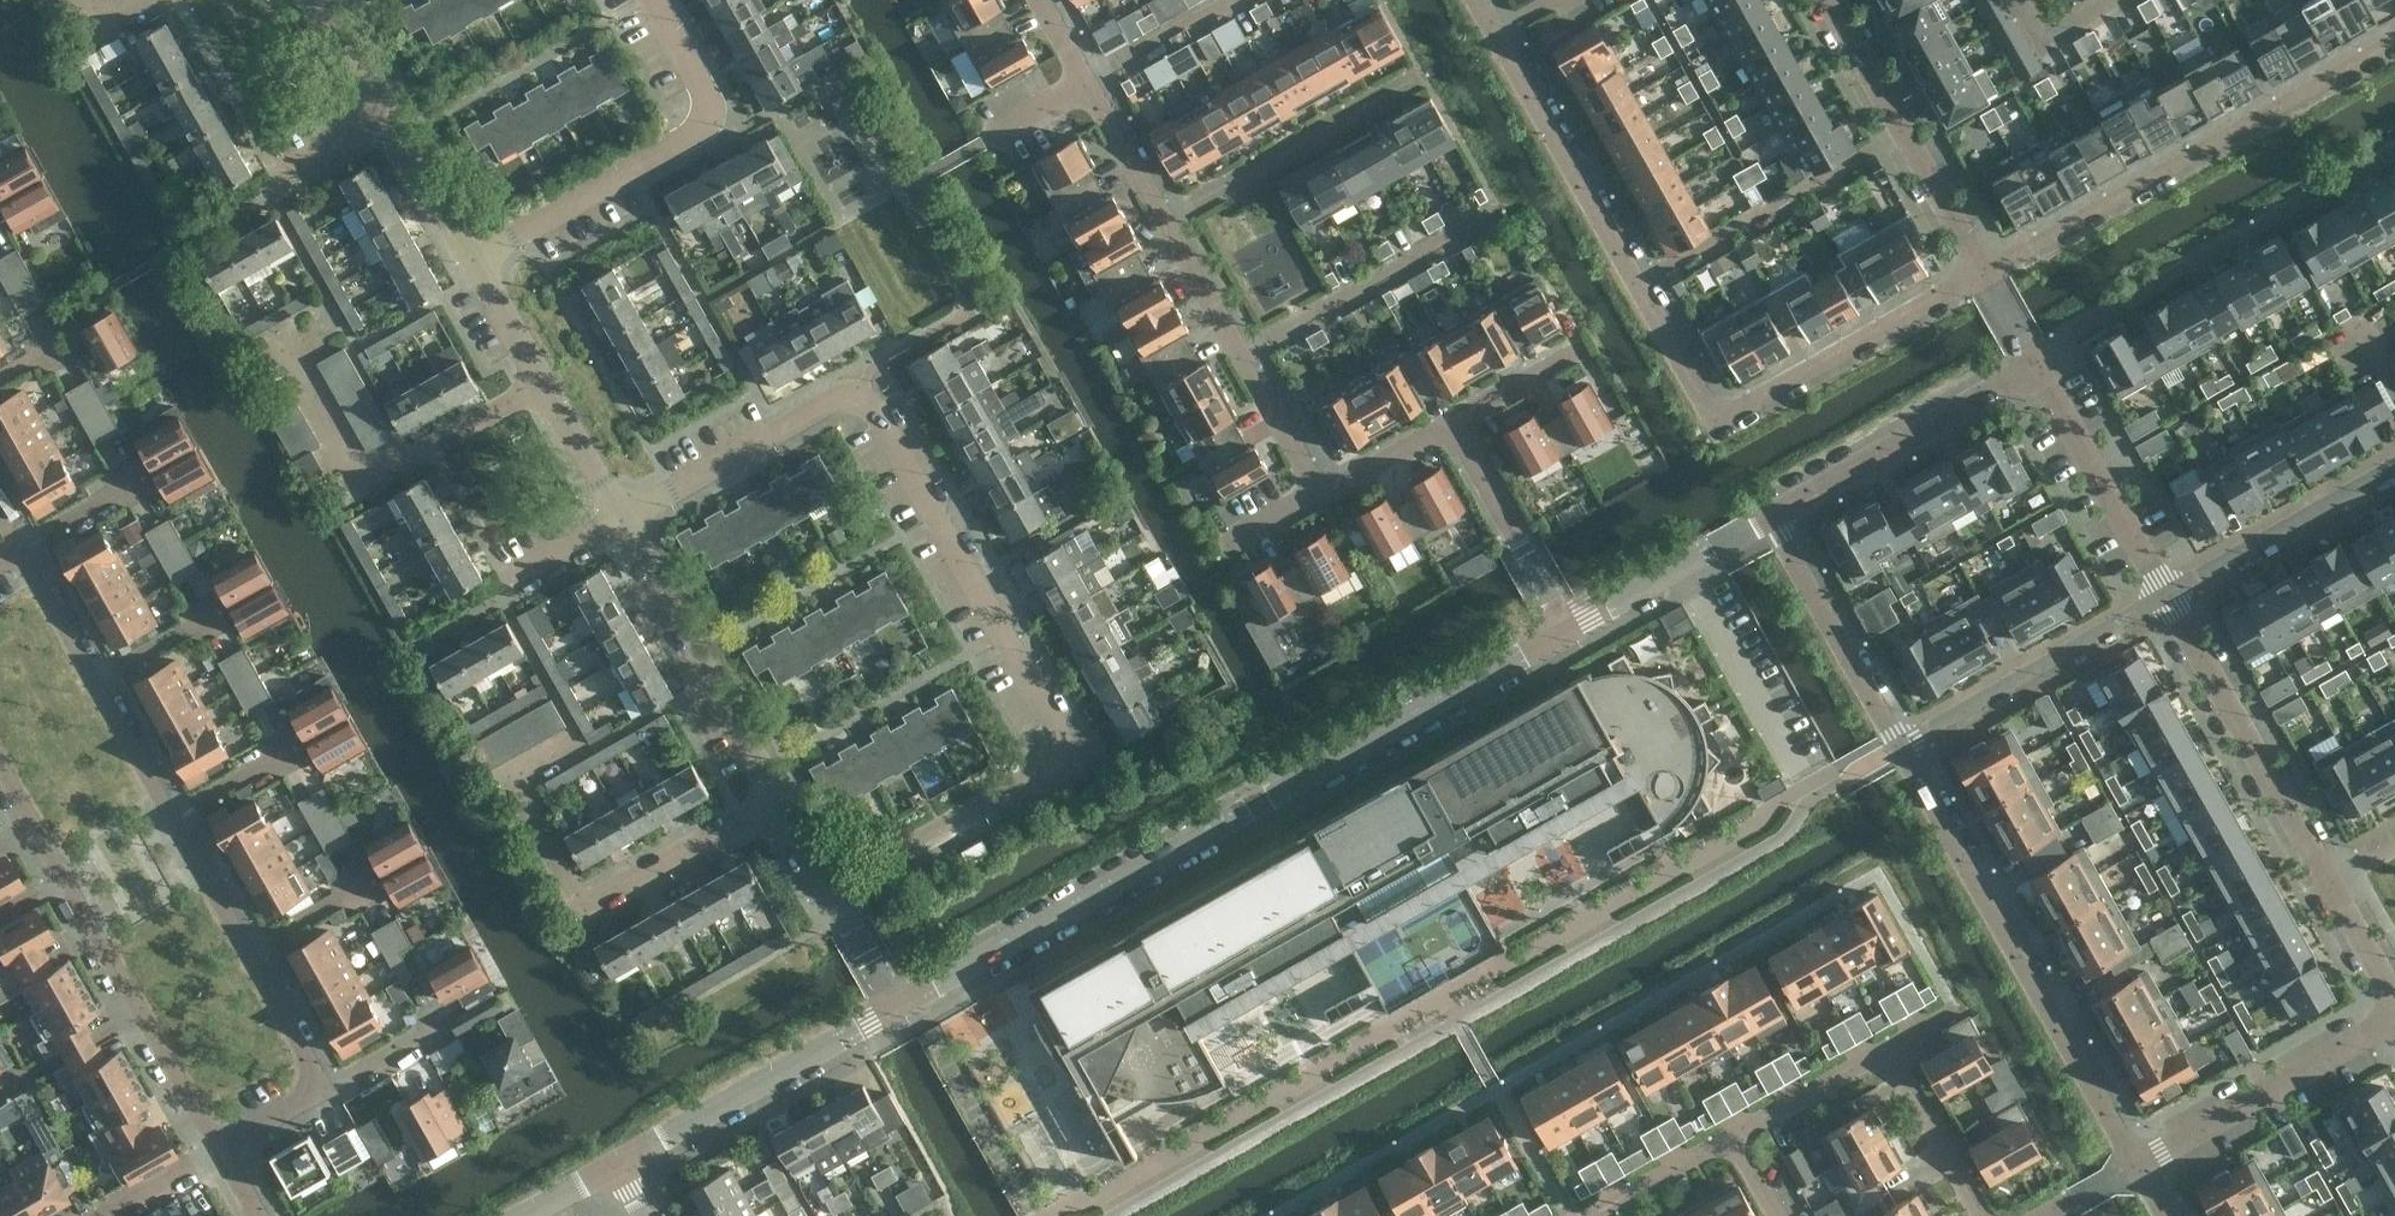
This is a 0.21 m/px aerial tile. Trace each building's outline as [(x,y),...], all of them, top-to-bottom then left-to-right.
[(411,33),(424,26),(434,43),(450,34),(448,30),(464,21),(453,0),(430,0),(415,8),(412,2),(398,10),(411,33)] [(464,21),(467,25),(482,16),(480,12),(496,3),(495,0),(453,0),(464,21)] [(711,6),(725,31),(761,11),(766,8),(762,0),(722,0),(711,6)] [(1003,0),(952,0),(947,3),(961,28),(956,31),(966,47),(1009,23),(1001,9),(1006,6),(1003,0)] [(1166,0),(1153,0),(1148,3),(1153,11),(1160,24),(1175,16),(1166,0)] [(1175,16),(1197,3),(1196,0),(1166,0),(1175,16)] [(1657,20),(1645,0),(1637,0),(1631,4),(1644,27),(1657,20)] [(1717,16),(1745,0),(1708,0),(1717,16)] [(1717,16),(1730,38),(1770,16),(1761,0),(1745,0),(1717,16)] [(1891,21),(1927,0),(1879,0),(1883,7),(1889,4),(1896,16),(1890,20),(1891,21)] [(1891,21),(1904,45),(1901,46),(1902,47),(1944,23),(1931,0),(1927,0),(1891,21)] [(1990,0),(1976,0),(1982,11),(1993,5),(1990,0)] [(2144,0),(2137,4),(2147,21),(2154,17),(2144,0)] [(2161,13),(2154,0),(2145,0),(2144,0),(2154,17),(2161,13)] [(2300,67),(2328,51),(2299,0),(2296,0),(2270,14),(2300,67)] [(2332,0),(2311,0),(2303,5),(2300,0),(2299,0),(2328,51),(2328,49),(2353,35),(2353,34),(2351,35),(2332,0)] [(2365,0),(2332,0),(2351,35),(2353,34),(2367,26),(2367,25),(2376,20),(2378,24),(2365,0)] [(2378,24),(2394,14),(2394,0),(2365,0),(2378,24)] [(1258,5),(1265,18),(1273,13),(1266,1),(1258,5)] [(1381,62),(1404,49),(1378,4),(1355,17),(1381,62)] [(1258,5),(1250,10),(1257,22),(1265,18),(1258,5)] [(769,26),(761,11),(725,31),(739,56),(775,36),(803,20),(798,12),(794,15),(792,13),(769,26)] [(1145,16),(1152,28),(1160,24),(1153,11),(1145,16)] [(2270,14),(2243,30),(2272,81),(2283,75),(2283,76),(2300,67),(2270,14)] [(1152,28),(1145,16),(1137,20),(1144,33),(1152,28)] [(1783,38),(1770,16),(1730,38),(1742,61),(1783,38)] [(1358,75),(1381,62),(1355,17),(1333,30),(1358,75)] [(1117,19),(1093,32),(1106,55),(1129,42),(1117,19)] [(803,20),(775,36),(739,56),(754,81),(789,61),(797,57),(788,42),(804,33),(798,24),(803,21),(803,20)] [(167,23),(136,41),(150,66),(182,49),(167,23)] [(1017,37),(1009,23),(966,47),(990,90),(1038,62),(1022,34),(1017,37)] [(1685,23),(1673,30),(1678,38),(1690,31),(1685,23)] [(1944,23),(1902,47),(1908,59),(1911,58),(1919,71),(1959,48),(1944,23)] [(1561,62),(1566,71),(1610,46),(1609,45),(1607,47),(1594,24),(1570,38),(1565,29),(1550,38),(1563,61),(1561,62)] [(1220,43),(1228,39),(1221,26),(1213,31),(1220,43)] [(2096,50),(2103,46),(2094,29),(2087,33),(2096,50)] [(1335,88),(1358,75),(1333,30),(1310,43),(1335,88)] [(1225,52),(1220,43),(1213,31),(1198,39),(1210,61),(1225,52)] [(1695,39),(1690,31),(1678,38),(1682,46),(1695,39)] [(2087,33),(2079,37),(2089,54),(2096,50),(2087,33)] [(1669,43),(1665,34),(1652,42),(1657,50),(1669,43)] [(2028,42),(2023,35),(2002,47),(2007,54),(2028,42)] [(119,37),(101,47),(108,60),(127,50),(119,37)] [(1783,38),(1742,61),(1755,84),(1795,61),(1783,38)] [(1312,101),(1335,88),(1310,43),(1287,56),(1312,101)] [(1661,58),(1674,51),(1669,43),(1657,50),(1661,58)] [(574,65),(595,101),(597,105),(613,96),(611,92),(627,83),(607,46),(595,53),(598,59),(578,70),(575,64),(574,65)] [(803,53),(797,57),(789,61),(754,81),(768,107),(815,81),(806,65),(809,63),(823,55),(818,46),(804,54),(803,53)] [(1610,46),(1566,71),(1579,93),(1623,69),(1610,46)] [(2238,46),(2213,60),(2212,61),(2234,100),(2233,100),(2235,103),(2252,94),(2251,93),(2261,87),(2238,46)] [(2213,60),(2205,47),(2178,62),(2186,75),(2209,115),(2210,115),(2225,106),(2225,105),(2233,100),(2234,100),(2212,61),(2213,60)] [(1959,48),(1919,71),(1926,84),(1923,86),(1930,98),(1983,68),(1982,67),(1972,72),(1959,48)] [(150,66),(139,72),(153,98),(196,73),(182,49),(150,66)] [(1175,69),(1183,64),(1176,52),(1168,56),(1175,69)] [(1175,69),(1168,56),(1159,61),(1167,73),(1175,69)] [(1290,113),(1312,101),(1287,56),(1264,69),(1290,113)] [(2038,60),(2017,72),(2021,80),(2042,68),(2038,60)] [(1795,61),(1755,84),(1768,106),(1808,83),(1795,61)] [(83,70),(97,96),(107,90),(93,65),(83,70)] [(542,83),(563,119),(565,123),(580,114),(578,110),(595,101),(574,65),(563,71),(566,77),(546,88),(543,82),(542,83)] [(1716,76),(1711,68),(1699,75),(1703,83),(1716,76)] [(1983,68),(1930,98),(1931,99),(1934,97),(1948,122),(1998,94),(1983,68)] [(1267,126),(1290,113),(1264,69),(1241,82),(1267,126)] [(1623,69),(1579,93),(1592,116),(1632,93),(1620,72),(1623,70),(1623,69)] [(196,73),(153,98),(167,122),(210,98),(196,73)] [(2186,75),(2158,91),(2179,129),(2178,129),(2179,131),(2181,134),(2190,129),(2190,130),(2212,118),(2210,115),(2209,115),(2186,75)] [(1720,84),(1716,76),(1703,83),(1708,91),(1720,84)] [(2048,76),(2041,80),(2051,97),(2058,92),(2048,76)] [(1121,82),(1128,95),(1137,90),(1130,77),(1121,82)] [(1690,80),(1678,87),(1682,95),(1695,88),(1690,80)] [(2051,97),(2041,80),(2034,84),(2044,101),(2051,97)] [(1244,139),(1267,126),(1241,82),(1219,94),(1244,139)] [(510,101),(531,137),(533,141),(548,133),(546,129),(563,119),(542,83),(530,89),(534,95),(514,106),(510,100),(510,101)] [(1808,83),(1768,106),(1781,129),(1821,106),(1808,83)] [(1695,88),(1682,95),(1687,103),(1699,96),(1695,88)] [(2156,88),(2128,104),(2150,142),(2148,144),(2150,147),(2152,146),(2179,131),(2178,129),(2179,129),(2158,91),(2156,88)] [(111,121),(121,115),(107,90),(97,96),(111,121)] [(961,93),(950,100),(956,111),(968,105),(961,93)] [(1632,93),(1592,116),(1605,139),(1645,116),(1632,93)] [(1221,152),(1244,139),(1219,94),(1196,107),(1221,152)] [(1456,142),(1431,97),(1405,111),(1431,156),(1456,142)] [(210,98),(179,116),(193,141),(224,123),(210,98)] [(477,149),(490,142),(500,160),(516,151),(514,147),(531,137),(510,101),(498,107),(502,113),(482,125),(478,119),(464,127),(477,149)] [(2153,148),(2152,146),(2150,147),(2148,144),(2150,142),(2128,104),(2101,119),(2103,122),(2126,161),(2127,163),(2153,148)] [(1821,106),(1781,129),(1793,151),(1842,124),(1841,123),(1833,128),(1821,106)] [(2004,123),(1994,106),(1987,110),(1997,127),(2004,123)] [(1198,165),(1221,152),(1196,107),(1173,120),(1198,165)] [(1990,131),(1997,127),(1987,110),(1980,114),(1990,131)] [(1431,156),(1405,111),(1380,126),(1405,170),(1431,156)] [(1729,128),(1741,121),(1737,113),(1724,120),(1729,128)] [(111,121),(126,146),(135,140),(121,115),(111,121)] [(1645,116),(1605,139),(1618,161),(1658,139),(1645,116)] [(1176,178),(1198,165),(1173,120),(1150,133),(1176,178)] [(1729,128),(1733,136),(1746,129),(1741,121),(1729,128)] [(2098,181),(2099,180),(2128,164),(2127,163),(2126,161),(2103,122),(2075,138),(2099,179),(2097,180),(2098,181)] [(207,166),(239,148),(224,123),(193,141),(207,166)] [(623,124),(612,131),(617,140),(629,134),(623,124)] [(1842,124),(1793,151),(1794,152),(1802,148),(1815,170),(1855,147),(1842,124)] [(1703,132),(1708,140),(1720,133),(1716,125),(1703,132)] [(1405,170),(1380,126),(1355,140),(1380,185),(1405,170)] [(1964,126),(1950,134),(1959,150),(1973,142),(1964,126)] [(1720,133),(1708,140),(1712,148),(1725,141),(1720,133)] [(1096,164),(1080,136),(1031,163),(1055,206),(1099,182),(1091,167),(1096,164)] [(767,138),(742,152),(742,153),(770,203),(776,213),(786,207),(778,193),(805,178),(787,148),(777,154),(767,138)] [(2099,179),(2075,138),(2049,153),(2072,194),(2073,195),(2089,186),(2089,185),(2097,180),(2099,179)] [(1658,139),(1618,161),(1630,184),(1670,161),(1658,139)] [(140,170),(149,165),(135,140),(126,146),(140,170)] [(1380,185),(1355,140),(1329,155),(1354,199),(1380,185)] [(2,200),(43,176),(27,148),(0,163),(0,197),(2,200)] [(190,148),(176,156),(182,166),(196,158),(190,148)] [(239,148),(207,166),(222,192),(253,174),(239,148)] [(770,203),(742,153),(716,167),(737,203),(752,194),(760,208),(770,203)] [(2049,153),(2021,168),(2020,169),(2043,208),(2042,208),(2044,212),(2073,195),(2072,194),(2049,153)] [(1354,199),(1329,155),(1304,169),(1329,214),(1354,199)] [(1880,180),(1888,176),(1876,155),(1869,159),(1880,180)] [(2033,213),(2042,208),(2043,208),(2020,169),(2021,168),(2014,155),(1989,169),(1988,173),(2017,224),(2034,214),(2033,213)] [(176,156),(159,165),(166,178),(183,168),(182,166),(176,156)] [(1670,161),(1630,184),(1643,206),(1683,184),(1670,161)] [(1758,161),(1745,167),(1750,176),(1762,169),(1758,161)] [(371,164),(341,181),(355,207),(386,190),(371,164)] [(546,164),(531,172),(538,184),(552,176),(546,164)] [(140,170),(154,195),(164,190),(149,165),(140,170)] [(716,167),(692,180),(691,181),(720,231),(730,225),(729,224),(744,216),(737,203),(716,167)] [(1738,183),(1750,176),(1745,167),(1733,174),(1738,183)] [(1329,214),(1304,169),(1278,183),(1303,228),(1329,214)] [(1762,169),(1750,176),(1755,184),(1767,177),(1762,169)] [(2386,180),(2394,197),(2394,175),(2386,180)] [(66,216),(43,176),(2,200),(18,229),(30,221),(37,233),(66,216)] [(1750,176),(1738,183),(1742,191),(1755,184),(1750,176)] [(2386,180),(2363,193),(2391,242),(2394,240),(2394,197),(2386,180)] [(721,234),(720,231),(691,181),(665,195),(686,231),(697,225),(700,232),(706,229),(710,237),(718,249),(725,245),(723,241),(724,240),(721,234)] [(1078,248),(1128,220),(1112,193),(1107,196),(1099,182),(1055,206),(1078,248)] [(1683,184),(1643,206),(1656,229),(1696,206),(1683,184)] [(1488,199),(1481,186),(1473,191),(1480,204),(1488,199)] [(164,190),(154,195),(169,222),(179,217),(164,190)] [(355,207),(361,218),(370,232),(400,215),(386,190),(355,207)] [(2391,242),(2363,193),(2341,206),(2369,255),(2391,242)] [(1824,226),(1832,221),(1820,201),(1812,205),(1824,226)] [(1812,205),(1805,209),(1816,230),(1824,226),(1812,205)] [(301,235),(311,229),(297,206),(287,211),(301,235)] [(1696,206),(1656,229),(1669,253),(1709,230),(1696,206)] [(2369,255),(2341,206),(2318,219),(2346,268),(2369,255)] [(1430,215),(1437,228),(1445,223),(1438,211),(1430,215)] [(1903,286),(1928,271),(1919,254),(1929,248),(1909,213),(1873,233),(1903,286)] [(370,232),(372,235),(384,257),(414,239),(400,215),(370,232)] [(1437,228),(1430,215),(1422,220),(1429,232),(1437,228)] [(251,232),(269,262),(294,248),(277,217),(251,232)] [(2346,268),(2318,219),(2295,232),(2323,281),(2346,268)] [(1143,248),(1128,220),(1078,248),(1084,245),(1099,271),(1094,273),(1103,290),(1146,265),(1138,251),(1143,248)] [(730,225),(720,231),(721,234),(724,240),(727,244),(737,238),(730,225)] [(301,235),(314,258),(324,253),(311,229),(301,235)] [(836,231),(815,243),(823,258),(845,245),(836,231)] [(226,246),(244,276),(269,262),(251,232),(226,246)] [(1878,300),(1903,286),(1873,233),(1839,252),(1859,288),(1868,283),(1878,300)] [(2280,235),(2257,248),(2287,301),(2288,301),(2286,297),(2308,285),(2280,235)] [(774,238),(762,245),(769,258),(781,252),(774,238)] [(384,257),(398,282),(428,264),(414,239),(384,257)] [(1395,252),(1388,239),(1380,244),(1387,256),(1395,252)] [(1751,240),(1743,244),(1755,265),(1762,260),(1751,240)] [(1379,261),(1387,256),(1380,244),(1372,248),(1379,261)] [(1470,244),(1462,249),(1469,261),(1477,257),(1470,244)] [(1747,269),(1755,265),(1743,244),(1736,248),(1743,261),(1747,269)] [(231,283),(236,292),(248,286),(243,277),(244,276),(226,246),(201,261),(218,291),(231,283)] [(678,265),(672,255),(667,247),(667,248),(658,253),(668,270),(678,265)] [(1736,248),(1708,263),(1715,276),(1743,261),(1736,248)] [(2258,252),(2237,265),(2265,314),(2287,301),(2257,248),(2256,249),(2258,252)] [(19,250),(6,257),(20,282),(33,275),(19,250)] [(1804,272),(1834,325),(1859,310),(1850,293),(1859,288),(1839,252),(1838,253),(1845,265),(1812,283),(1805,271),(1804,272)] [(314,258),(327,281),(337,276),(324,253),(314,258)] [(0,261),(0,275),(8,289),(20,282),(6,257),(0,261)] [(786,257),(773,265),(783,282),(796,274),(795,273),(786,257)] [(1450,272),(1443,259),(1435,264),(1442,276),(1450,272)] [(413,308),(443,290),(428,264),(398,282),(413,308)] [(773,264),(755,274),(765,293),(783,282),(773,265),(773,264)] [(1442,276),(1435,264),(1427,268),(1434,281),(1442,276)] [(1126,332),(1175,304),(1160,277),(1154,280),(1146,265),(1103,290),(1126,332)] [(2237,265),(2214,278),(2242,327),(2265,314),(2237,265)] [(583,284),(598,310),(628,293),(614,267),(583,284)] [(1686,290),(1680,278),(1674,269),(1667,273),(1679,294),(1686,290)] [(1331,288),(1340,283),(1333,270),(1324,275),(1331,288)] [(1809,339),(1834,325),(1804,272),(1770,291),(1790,327),(1799,322),(1809,339)] [(692,290),(682,273),(672,278),(682,296),(692,290)] [(33,275),(20,282),(34,307),(47,300),(33,275)] [(341,305),(351,299),(337,276),(327,281),(341,305)] [(1534,343),(1563,327),(1535,278),(1493,302),(1518,345),(1531,338),(1534,343)] [(2242,327),(2214,278),(2191,290),(2219,340),(2220,339),(2216,332),(2237,320),(2241,328),(2242,327)] [(2394,291),(2394,279),(2386,284),(2392,293),(2394,291)] [(34,307),(20,282),(8,289),(22,314),(34,307)] [(2392,293),(2386,284),(2373,291),(2378,300),(2392,293)] [(820,291),(850,343),(876,329),(855,293),(841,301),(831,285),(820,291)] [(1398,301),(1391,289),(1383,293),(1390,306),(1398,301)] [(2219,340),(2191,290),(2169,303),(2197,353),(2219,340)] [(308,291),(285,304),(291,314),(314,301),(308,291)] [(819,314),(806,322),(826,357),(850,343),(820,291),(810,297),(819,314)] [(1765,364),(1790,349),(1781,332),(1790,327),(1770,291),(1735,311),(1765,364)] [(598,310),(613,335),(643,318),(628,293),(598,310)] [(729,295),(716,302),(721,312),(735,305),(729,295)] [(706,315),(696,298),(687,303),(697,321),(706,315)] [(365,324),(351,299),(341,305),(355,329),(365,324)] [(1466,317),(1494,366),(1521,351),(1518,345),(1493,302),(1466,317)] [(2145,316),(2153,330),(2140,337),(2160,373),(2197,353),(2169,303),(2145,316)] [(263,317),(268,327),(291,314),(285,304),(263,317)] [(1191,331),(1175,304),(1126,332),(1150,373),(1194,349),(1185,334),(1191,331)] [(2333,314),(2338,323),(2351,315),(2346,306),(2333,314)] [(800,371),(807,368),(826,357),(806,322),(797,307),(772,321),(800,371)] [(434,309),(410,322),(417,332),(440,319),(434,309)] [(83,328),(107,370),(136,353),(112,311),(83,328)] [(1740,378),(1765,364),(1735,311),(1700,331),(1720,367),(1730,361),(1740,378)] [(245,340),(268,327),(263,317),(240,330),(245,340)] [(1439,333),(1467,381),(1494,366),(1466,317),(1439,333)] [(613,335),(627,360),(657,343),(643,318),(613,335)] [(772,321),(746,336),(749,342),(739,348),(758,380),(768,374),(775,386),(800,371),(772,321)] [(417,332),(410,322),(388,335),(394,345),(417,332)] [(721,340),(711,323),(701,328),(711,346),(721,340)] [(2309,340),(2322,332),(2317,323),(2303,331),(2309,340)] [(1314,332),(1322,345),(1330,340),(1323,328),(1314,332)] [(2119,331),(2092,346),(2105,369),(2101,371),(2110,385),(2113,383),(2120,396),(2160,373),(2140,337),(2127,344),(2119,331)] [(2309,340),(2303,331),(2290,338),(2295,347),(2309,340)] [(1322,345),(1314,332),(1306,337),(1313,349),(1322,345)] [(1440,397),(1467,381),(1439,333),(1412,348),(1437,391),(1440,397)] [(371,357),(394,345),(388,335),(365,348),(371,357)] [(987,338),(971,347),(971,348),(974,353),(977,359),(994,349),(987,338)] [(664,339),(657,343),(627,360),(641,385),(671,368),(664,355),(671,351),(664,339)] [(948,341),(913,361),(927,387),(963,367),(977,359),(974,353),(971,348),(964,352),(961,347),(954,351),(948,341)] [(2265,365),(2278,357),(2271,344),(2257,351),(2260,355),(2265,365)] [(317,362),(318,363),(325,376),(352,361),(344,347),(317,362)] [(735,366),(725,348),(716,354),(726,371),(735,366)] [(1372,371),(1399,419),(1426,404),(1423,399),(1437,391),(1412,348),(1372,371)] [(1174,415),(1223,388),(1207,360),(1202,363),(1194,349),(1150,373),(1174,415)] [(2265,365),(2260,355),(2246,363),(2251,372),(2265,365)] [(436,373),(453,403),(479,388),(461,358),(446,366),(443,361),(434,367),(437,372),(436,373)] [(977,359),(963,367),(927,387),(942,412),(992,383),(984,368),(983,369),(977,359)] [(2294,368),(2289,359),(2276,367),(2281,376),(2294,368)] [(359,373),(352,361),(325,376),(332,388),(359,373)] [(2276,367),(2262,374),(2270,388),(2283,380),(2281,376),(2276,367)] [(656,411),(686,393),(671,368),(641,385),(656,411)] [(1345,386),(1372,435),(1399,419),(1372,371),(1345,386)] [(339,401),(366,386),(359,373),(332,388),(339,401)] [(411,387),(428,417),(453,403),(436,373),(411,387)] [(2221,389),(2234,382),(2229,373),(2216,380),(2221,389)] [(2200,384),(2207,397),(2221,389),(2216,380),(2213,376),(2200,384)] [(92,379),(79,386),(94,411),(106,404),(92,379)] [(258,396),(266,410),(293,394),(285,381),(258,396)] [(1000,398),(992,383),(942,412),(956,437),(991,417),(1021,399),(1016,389),(1000,398)] [(2324,401),(2352,451),(2378,436),(2370,423),(2390,412),(2374,383),(2354,394),(2350,387),(2324,401)] [(1603,413),(1607,410),(1599,396),(1594,398),(1587,384),(1557,401),(1564,414),(1553,420),(1569,450),(1610,426),(1603,413)] [(2231,392),(2236,401),(2238,406),(2252,398),(2244,385),(2231,392)] [(60,410),(73,403),(81,418),(94,411),(79,386),(67,393),(69,396),(56,403),(60,410)] [(346,413),(373,398),(366,386),(339,401),(346,413)] [(1322,409),(1317,412),(1325,427),(1330,424),(1345,450),(1372,435),(1345,386),(1318,401),(1322,409)] [(385,401),(402,431),(428,417),(411,387),(385,401)] [(1238,415),(1223,388),(1174,415),(1197,457),(1241,432),(1233,418),(1238,415)] [(24,390),(0,403),(0,434),(37,413),(24,390)] [(2231,392),(2217,400),(2222,409),(2236,401),(2231,392)] [(300,407),(293,394),(266,410),(273,422),(300,407)] [(380,410),(373,398),(346,413),(353,425),(380,410)] [(1021,399),(991,417),(956,437),(970,462),(1005,441),(1006,442),(1020,434),(1012,419),(1027,410),(1021,399)] [(2331,463),(2352,451),(2324,401),(2302,413),(2331,463)] [(106,404),(94,411),(108,436),(121,429),(106,404)] [(196,446),(173,406),(144,422),(151,434),(138,441),(154,469),(196,446)] [(307,419),(300,407),(273,422),(280,434),(307,419)] [(1073,408),(1047,423),(1058,442),(1084,427),(1073,408)] [(2134,439),(2162,423),(2155,409),(2126,425),(2134,439)] [(361,438),(387,423),(380,410),(353,425),(361,438)] [(108,436),(94,411),(81,418),(95,443),(108,436)] [(10,458),(50,436),(37,413),(0,434),(0,442),(10,458)] [(2308,476),(2331,463),(2302,413),(2280,426),(2278,422),(2308,476)] [(1534,414),(1505,431),(1512,445),(1508,447),(1516,461),(1520,459),(1528,473),(1569,450),(1553,420),(1541,427),(1534,414)] [(287,446),(314,431),(307,419),(280,434),(287,446)] [(2305,473),(2307,476),(2308,476),(2278,422),(2255,435),(2283,485),(2305,473)] [(368,451),(394,437),(395,436),(387,423),(361,438),(368,451)] [(2030,483),(2016,459),(2020,457),(2012,443),(2008,445),(1999,428),(1973,443),(1975,446),(1961,454),(1972,473),(1990,506),(1986,498),(1999,491),(2004,498),(2030,483)] [(2137,445),(2145,458),(2173,442),(2166,429),(2137,445)] [(295,460),(296,460),(313,450),(321,445),(314,431),(287,446),(295,460)] [(1222,500),(1271,472),(1255,444),(1249,447),(1241,432),(1197,457),(1222,500)] [(2261,497),(2283,485),(2255,435),(2232,448),(2263,502),(2264,501),(2261,497)] [(50,436),(10,458),(22,480),(21,481),(21,482),(63,458),(50,436)] [(1006,442),(1005,441),(970,462),(984,486),(1034,458),(1029,448),(1014,456),(1006,442)] [(212,474),(196,446),(154,469),(171,498),(212,474)] [(2198,472),(2226,522),(2227,522),(2220,508),(2232,501),(2239,515),(2263,502),(2232,448),(2231,448),(2234,452),(2198,472)] [(310,484),(327,475),(313,450),(296,460),(310,484)] [(786,472),(807,508),(809,512),(824,503),(823,499),(839,490),(819,453),(807,460),(810,466),(790,477),(787,471),(786,472)] [(40,514),(56,505),(68,498),(63,489),(75,483),(62,460),(64,459),(63,458),(21,482),(40,514)] [(1034,458),(984,486),(998,511),(1034,491),(1025,477),(1040,468),(1034,458)] [(1939,462),(1923,471),(1955,526),(1951,519),(1974,505),(1978,513),(1990,506),(1972,473),(1961,479),(1950,460),(1941,465),(1939,462)] [(1422,533),(1463,510),(1439,468),(1410,484),(1417,497),(1405,504),(1422,533)] [(1899,514),(1918,547),(1955,526),(1923,471),(1906,480),(1908,484),(1900,488),(1911,508),(1899,514)] [(758,495),(775,526),(777,530),(792,521),(790,517),(807,508),(786,472),(775,478),(778,484),(758,495)] [(2200,537),(2226,522),(2198,472),(2197,473),(2202,480),(2176,495),(2179,500),(2175,502),(2184,517),(2188,515),(2200,537)] [(395,494),(395,495),(409,520),(439,503),(424,477),(395,494)] [(1013,537),(1063,509),(1049,483),(1034,491),(998,511),(1013,537)] [(726,513),(743,544),(745,548),(760,540),(758,536),(775,526),(758,495),(754,489),(742,496),(746,502),(726,513)] [(1357,514),(1381,556),(1422,533),(1405,504),(1394,510),(1387,498),(1357,514)] [(1127,500),(1114,508),(1122,522),(1135,515),(1127,500)] [(1868,506),(1866,503),(1850,512),(1881,568),(1882,567),(1878,560),(1913,540),(1918,547),(1899,514),(1888,521),(1877,501),(1868,506)] [(439,503),(409,520),(423,545),(453,528),(439,503)] [(2064,522),(2066,521),(2058,507),(2057,508),(2032,523),(2039,535),(2064,521),(2064,522)] [(676,534),(689,556),(702,549),(712,567),(728,558),(726,554),(743,544),(726,513),(722,508),(710,514),(714,520),(694,532),(690,526),(676,534)] [(1856,582),(1881,568),(1850,512),(1825,526),(1835,544),(1830,546),(1838,560),(1842,557),(1856,582)] [(2376,528),(2394,561),(2394,517),(2376,528)] [(355,549),(366,544),(351,518),(341,524),(355,549)] [(173,551),(186,544),(172,519),(159,526),(173,551)] [(140,524),(125,533),(132,544),(147,536),(140,524)] [(173,551),(159,526),(147,533),(161,558),(173,551)] [(840,526),(827,533),(834,546),(847,539),(840,526)] [(1141,562),(1160,551),(1145,527),(1127,539),(1141,562)] [(438,570),(468,553),(453,528),(423,545),(438,570)] [(2376,528),(2354,541),(2382,591),(2383,590),(2379,582),(2394,573),(2394,561),(2376,528)] [(57,545),(75,577),(117,553),(116,552),(115,553),(102,531),(78,544),(73,536),(57,545)] [(1290,569),(1306,598),(1307,598),(1348,575),(1324,533),(1294,550),(1301,562),(1290,569)] [(2010,534),(2003,538),(1997,542),(2002,551),(2015,543),(2010,534)] [(203,536),(186,545),(195,559),(211,550),(203,536)] [(1027,563),(1042,588),(1042,589),(1102,555),(1097,545),(1084,552),(1075,536),(1027,563)] [(823,537),(814,542),(821,554),(830,549),(823,537)] [(2346,557),(2339,544),(2313,559),(2343,613),(2382,591),(2354,541),(2353,541),(2358,551),(2346,557)] [(186,544),(173,551),(188,576),(200,569),(195,559),(186,545),(186,544)] [(355,549),(370,574),(380,569),(366,544),(355,549)] [(188,576),(173,551),(161,558),(175,583),(188,576)] [(215,576),(231,604),(273,581),(256,552),(215,576)] [(77,577),(89,599),(130,576),(117,553),(75,577),(76,578),(77,577)] [(468,553),(438,570),(452,595),(482,578),(468,553)] [(2077,570),(2067,553),(2044,566),(2039,559),(2039,560),(2070,615),(2095,601),(2085,584),(2089,581),(2081,568),(2077,570)] [(790,554),(781,559),(788,572),(797,567),(790,554)] [(1042,589),(1046,596),(1056,614),(1091,594),(1103,587),(1094,571),(1107,564),(1102,555),(1042,589)] [(1149,562),(1144,564),(1152,578),(1153,577),(1159,588),(1181,576),(1175,565),(1167,570),(1159,556),(1157,557),(1149,562)] [(2312,559),(2314,563),(2292,575),(2321,625),(2322,625),(2317,617),(2337,606),(2342,613),(2343,613),(2313,559),(2312,559)] [(2014,573),(2046,629),(2063,619),(2061,616),(2067,612),(2069,616),(2070,615),(2039,560),(2014,573)] [(1271,563),(1242,580),(1249,593),(1245,596),(1253,610),(1258,608),(1261,615),(1248,622),(1272,666),(1287,658),(1273,633),(1314,611),(1307,598),(1306,598),(1290,569),(1278,575),(1271,563)] [(1900,597),(1906,593),(1912,590),(1899,567),(1887,574),(1900,597)] [(616,594),(601,568),(572,585),(586,610),(616,594)] [(384,599),(394,594),(380,569),(370,574),(384,599)] [(853,589),(873,625),(876,629),(891,620),(889,616),(906,607),(885,570),(873,577),(877,583),(857,594),(853,588),(853,589)] [(713,572),(703,578),(713,595),(723,589),(713,572)] [(1989,587),(1994,595),(1982,601),(1997,626),(2008,620),(2019,640),(2028,635),(2029,638),(2046,629),(2014,573),(1989,587)] [(2321,625),(2292,575),(2270,588),(2298,638),(2321,625)] [(89,599),(102,621),(142,598),(130,576),(89,599)] [(1182,577),(1155,592),(1164,608),(1191,593),(1182,577)] [(273,581),(231,604),(247,633),(289,609),(273,581)] [(1056,614),(1070,638),(1070,639),(1121,610),(1107,585),(1103,587),(1091,594),(1056,614)] [(1889,586),(1857,604),(1855,605),(1862,618),(1889,603),(1897,599),(1889,586)] [(2298,638),(2270,588),(2247,601),(2275,651),(2298,638)] [(824,612),(841,643),(844,647),(859,638),(857,634),(873,625),(853,589),(841,595),(845,601),(824,612)] [(1912,590),(1906,593),(1900,597),(1905,606),(1918,598),(1913,589),(1912,590)] [(409,620),(394,594),(384,599),(399,626),(409,620)] [(630,619),(616,594),(586,610),(600,635),(630,619)] [(1985,633),(1997,626),(1982,601),(1978,594),(1942,614),(1973,670),(1990,660),(1988,657),(1996,652),(1985,633)] [(128,638),(145,628),(156,622),(142,598),(102,621),(116,645),(128,638)] [(2275,651),(2247,601),(2224,614),(2247,656),(2270,644),(2274,651),(2275,651)] [(1673,640),(1696,627),(1683,603),(1660,616),(1673,640)] [(1899,620),(1889,603),(1862,618),(1872,636),(1874,635),(1874,634),(1899,620)] [(792,630),(809,661),(812,665),(827,657),(825,653),(841,643),(824,612),(821,606),(809,613),(812,619),(792,630)] [(1070,639),(1074,646),(1085,664),(1120,644),(1133,636),(1124,622),(1134,617),(1128,606),(1121,610),(1070,639)] [(1186,606),(1168,616),(1177,632),(1195,622),(1186,606)] [(518,615),(531,639),(541,634),(528,610),(518,615)] [(1940,615),(1945,623),(1922,635),(1949,683),(1950,683),(1949,680),(1955,676),(1957,679),(1973,670),(1942,614),(1940,615)] [(644,644),(630,619),(600,635),(615,660),(644,644)] [(2385,619),(2363,632),(2370,646),(2392,633),(2385,619)] [(481,636),(498,667),(524,652),(507,622),(481,636)] [(809,661),(792,630),(789,624),(777,631),(780,637),(760,649),(757,643),(743,651),(756,673),(769,666),(779,684),(795,675),(793,671),(809,661)] [(145,628),(128,638),(133,647),(150,638),(145,628)] [(2390,643),(2392,646),(2394,644),(2394,632),(2387,637),(2390,643)] [(545,663),(555,658),(541,634),(531,639),(545,663)] [(1897,650),(1907,667),(1903,669),(1911,683),(1915,680),(1924,697),(1949,683),(1922,635),(1897,650)] [(473,681),(498,667),(481,636),(456,651),(473,681)] [(2351,657),(2364,650),(2359,641),(2346,648),(2351,657)] [(658,669),(644,644),(615,660),(629,685),(658,669)] [(1085,664),(1098,688),(1099,689),(1149,660),(1143,650),(1128,658),(1120,644),(1085,664)] [(245,649),(233,656),(247,681),(259,674),(245,649)] [(2380,649),(2366,656),(2374,670),(2387,662),(2380,649)] [(473,681),(456,651),(431,665),(448,695),(473,681)] [(1708,747),(1707,743),(1706,736),(1705,732),(1703,727),(1701,723),(1713,716),(1705,700),(1693,707),(1689,702),(1684,697),(1680,693),(1675,688),(1672,672),(1652,675),(1652,676),(1646,674),(1644,673),(1639,672),(1634,672),(1624,653),(1608,662),(1613,671),(1605,672),(1600,673),(1595,675),(1593,676),(1590,671),(1561,687),(1349,807),(1315,827),(1280,846),(1027,989),(1037,1005),(1035,1006),(1038,1017),(1035,1018),(1036,1022),(1039,1028),(1043,1036),(1048,1043),(1050,1047),(1053,1050),(1058,1057),(1064,1063),(1067,1066),(1070,1069),(1075,1073),(1105,1127),(1118,1120),(1153,1100),(1162,1100),(1170,1100),(1179,1099),(1187,1098),(1196,1096),(1205,1093),(1213,1090),(1222,1086),(1227,1083),(1198,1032),(1350,945),(1389,1013),(1505,948),(1466,880),(1538,839),(1535,833),(1539,831),(1544,829),(1547,834),(1636,784),(1639,789),(1664,834),(1677,827),(1676,825),(1678,824),(1682,820),(1686,816),(1690,812),(1691,809),(1696,818),(1712,809),(1702,791),(1703,789),(1705,783),(1706,781),(1707,773),(1708,774),(1721,759),(1708,747)] [(212,655),(203,660),(209,670),(218,665),(212,655)] [(2152,678),(2140,655),(2099,678),(2112,701),(2155,677),(2155,676),(2152,678)] [(220,663),(234,688),(247,681),(233,656),(220,663)] [(545,663),(558,687),(568,681),(555,658),(545,663)] [(190,683),(177,659),(137,682),(150,706),(190,683)] [(2319,675),(2332,668),(2327,659),(2314,666),(2319,675)] [(1099,689),(1103,695),(1113,714),(1148,693),(1140,679),(1155,671),(1149,660),(1099,689)] [(2301,674),(2306,683),(2319,675),(2314,666),(2301,674)] [(2332,676),(2337,685),(2351,677),(2346,668),(2332,676)] [(673,694),(658,669),(629,685),(644,711),(673,694)] [(858,672),(845,679),(851,690),(864,683),(858,672)] [(259,674),(247,681),(261,706),(274,699),(259,674)] [(291,710),(307,739),(349,716),(327,675),(297,692),(304,703),(291,710)] [(2269,704),(2297,688),(2289,675),(2262,690),(2269,704)] [(2340,689),(2337,685),(2332,676),(2319,683),(2326,696),(2340,689)] [(2112,701),(2125,724),(2168,699),(2155,677),(2112,701)] [(261,706),(247,681),(234,688),(248,713),(261,706)] [(572,710),(582,705),(568,681),(558,687),(572,710)] [(190,683),(150,706),(163,728),(203,706),(190,683)] [(1113,714),(1127,738),(1128,739),(1163,719),(1154,704),(1169,696),(1163,685),(1148,693),(1113,714)] [(511,700),(516,710),(540,697),(534,687),(511,700)] [(919,706),(940,742),(942,746),(958,737),(956,733),(973,723),(952,687),(940,694),(943,700),(924,711),(920,705),(919,706)] [(2049,693),(2035,701),(2036,703),(2050,728),(2063,721),(2049,695),(2050,695),(2049,693)] [(2308,708),(2300,695),(2275,709),(2273,710),(2281,724),(2282,723),(2282,722),(2308,708)] [(551,699),(538,707),(553,733),(566,725),(551,699)] [(2128,724),(2140,745),(2181,722),(2168,699),(2125,724),(2125,726),(2128,724)] [(494,723),(516,710),(511,700),(488,713),(494,723)] [(572,710),(585,734),(595,729),(582,705),(572,710)] [(2066,710),(2074,724),(2083,719),(2076,705),(2066,710)] [(174,751),(175,752),(216,728),(203,706),(163,728),(175,750),(174,751)] [(887,723),(908,760),(910,764),(926,755),(923,751),(940,742),(919,706),(908,712),(911,718),(891,729),(888,723),(887,723)] [(553,733),(538,707),(525,714),(540,740),(553,733)] [(494,723),(488,713),(466,726),(471,736),(494,723)] [(640,727),(646,737),(670,723),(664,713),(640,727)] [(528,747),(540,740),(525,714),(513,721),(528,747)] [(324,768),(365,744),(349,716),(307,739),(324,768)] [(528,747),(513,721),(500,728),(515,754),(528,747)] [(2140,745),(2153,768),(2194,745),(2181,722),(2140,745)] [(2394,787),(2394,731),(2390,722),(2366,736),(2394,787)] [(859,747),(876,778),(878,782),(893,774),(891,770),(908,760),(887,723),(876,730),(879,736),(859,747)] [(622,750),(646,737),(640,727),(617,740),(622,750)] [(204,766),(219,757),(228,752),(215,730),(217,729),(216,728),(175,752),(193,784),(209,775),(208,774),(204,766)] [(503,762),(515,754),(500,728),(487,735),(503,762)] [(2087,746),(2096,741),(2088,728),(2079,733),(2087,746)] [(1956,761),(1970,786),(2025,755),(2011,730),(1987,744),(1984,740),(1970,747),(1973,751),(1956,761)] [(503,762),(487,735),(475,743),(490,769),(503,762)] [(2340,746),(2372,802),(2379,797),(2381,801),(2394,793),(2394,787),(2366,736),(2344,749),(2342,745),(2340,746)] [(622,750),(617,740),(593,754),(599,764),(622,750)] [(2083,754),(2075,740),(2066,745),(2074,759),(2083,754)] [(810,767),(822,790),(836,783),(846,800),(861,792),(859,787),(876,778),(859,747),(856,741),(843,748),(847,754),(827,766),(824,760),(810,767)] [(2087,746),(2094,759),(2103,754),(2096,741),(2087,746)] [(2166,791),(2207,767),(2194,745),(2153,768),(2166,791)] [(2333,801),(2337,799),(2347,816),(2372,802),(2340,746),(2315,760),(2329,785),(2325,787),(2333,801)] [(575,777),(599,764),(593,754),(569,767),(575,777)] [(2077,774),(2090,767),(2083,754),(2074,759),(2069,761),(2077,774)] [(2025,755),(1970,786),(1979,803),(1982,801),(1986,808),(2039,779),(2025,755)] [(224,765),(219,757),(204,766),(208,774),(224,765)] [(666,777),(683,808),(709,793),(692,762),(666,777)] [(575,777),(569,767),(546,781),(551,791),(575,777)] [(2178,813),(2219,790),(2207,767),(2166,791),(2178,813)] [(2114,773),(2105,778),(2112,791),(2122,786),(2114,773)] [(1787,787),(1780,776),(1757,789),(1764,801),(1787,787)] [(648,778),(638,784),(658,822),(683,808),(666,777),(652,785),(648,778)] [(1987,817),(1997,834),(2052,802),(2039,779),(1986,808),(1991,815),(1987,817)] [(249,783),(236,791),(241,800),(254,793),(249,783)] [(2112,791),(2120,804),(2129,799),(2122,786),(2112,791)] [(325,789),(312,796),(327,821),(339,814),(325,789)] [(2191,836),(2232,813),(2219,790),(2178,813),(2191,836)] [(616,806),(633,836),(658,822),(641,791),(616,806)] [(919,791),(909,797),(916,807),(925,802),(919,791)] [(327,821),(312,796),(300,803),(314,828),(327,821)] [(231,814),(226,805),(210,814),(228,846),(270,823),(270,822),(268,823),(255,800),(231,814)] [(2082,816),(2090,829),(2117,814),(2110,801),(2084,816),(2084,815),(2082,816)] [(2052,802),(1997,834),(2006,850),(2009,848),(2014,857),(2059,832),(2045,808),(2053,803),(2052,802)] [(352,806),(339,814),(346,827),(359,819),(352,806)] [(591,820),(608,850),(633,836),(616,806),(591,820)] [(889,810),(877,817),(882,826),(895,819),(889,810)] [(2204,859),(2245,836),(2232,813),(2191,836),(2204,859)] [(339,814),(327,821),(341,846),(353,839),(346,827),(339,814)] [(2098,841),(2124,826),(2117,814),(2090,829),(2097,842),(2099,841),(2098,841)] [(2140,818),(2131,823),(2138,836),(2147,831),(2140,818)] [(591,820),(565,835),(583,865),(608,850),(591,820)] [(314,828),(328,853),(341,846),(327,821),(314,828)] [(376,841),(392,869),(426,850),(410,822),(376,841)] [(230,847),(243,868),(283,845),(270,823),(228,846),(229,848),(230,847)] [(996,846),(1007,840),(1001,829),(990,835),(996,846)] [(2138,836),(2145,850),(2155,844),(2147,831),(2138,836)] [(2217,882),(2258,858),(2245,836),(2204,859),(2217,882)] [(962,851),(969,863),(990,852),(982,839),(962,851)] [(243,868),(255,891),(296,868),(283,845),(243,868)] [(2084,848),(2031,877),(2036,886),(2033,888),(2042,904),(2098,873),(2084,848)] [(426,850),(392,869),(408,898),(442,879),(426,850)] [(2217,882),(2230,904),(2271,881),(2258,858),(2217,882)] [(21,885),(6,859),(0,863),(0,897),(21,885)] [(766,900),(761,891),(763,889),(746,860),(721,875),(737,904),(749,897),(755,906),(766,900)] [(2134,866),(2142,879),(2151,874),(2143,861),(2134,866)] [(2164,882),(2173,877),(2165,863),(2156,869),(2164,882)] [(269,915),(309,892),(296,868),(255,891),(269,915)] [(2055,919),(2059,926),(2111,897),(2098,873),(2042,904),(2051,921),(2055,919)] [(2151,874),(2142,879),(2149,892),(2158,887),(2151,874)] [(696,889),(712,918),(737,904),(721,875),(696,889)] [(2164,882),(2171,895),(2180,890),(2173,877),(2164,882)] [(2230,904),(2243,927),(2284,904),(2271,881),(2230,904)] [(671,903),(688,932),(712,918),(696,889),(671,903)] [(1883,968),(1911,952),(1906,944),(1907,944),(1906,943),(1878,895),(1879,895),(1878,893),(1850,909),(1883,968)] [(2111,897),(2059,926),(2063,934),(2060,935),(2069,952),(2125,920),(2111,897)] [(646,917),(663,947),(688,932),(671,903),(646,917)] [(2284,904),(2243,927),(2256,950),(2297,926),(2284,904)] [(343,909),(330,917),(335,926),(348,918),(343,909)] [(1851,912),(1825,926),(1857,983),(1858,982),(1853,972),(1877,958),(1878,961),(1883,968),(1850,909),(1849,910),(1850,911),(1851,912)] [(2191,909),(2182,914),(2189,927),(2198,922),(2191,909)] [(47,955),(40,942),(50,936),(35,910),(0,930),(0,980),(0,981),(0,982),(25,967),(47,955)] [(779,934),(785,944),(793,939),(779,916),(772,921),(779,934)] [(621,932),(638,961),(663,947),(646,917),(621,932)] [(386,926),(400,951),(412,944),(398,919),(386,926)] [(2082,967),(2087,975),(2139,945),(2125,920),(2069,952),(2079,968),(2082,967)] [(2150,937),(2158,950),(2185,934),(2178,922),(2152,936),(2150,937)] [(2189,927),(2197,940),(2206,935),(2198,922),(2189,927)] [(386,926),(373,933),(387,958),(400,951),(386,926)] [(1825,926),(1799,941),(1831,998),(1857,983),(1825,926)] [(2297,926),(2256,950),(2268,971),(2265,972),(2266,974),(2310,949),(2297,926)] [(290,952),(304,976),(344,953),(330,930),(290,952)] [(638,961),(621,932),(595,946),(616,982),(636,970),(633,964),(638,961)] [(779,934),(754,948),(760,958),(785,944),(779,934)] [(2167,961),(2192,947),(2185,934),(2158,950),(2165,963),(2167,962),(2167,961)] [(1831,998),(1799,941),(1773,956),(1771,956),(1784,979),(1782,981),(1785,987),(1788,986),(1798,1003),(1800,1003),(1799,1002),(1824,988),(1830,998),(1831,998)] [(495,988),(472,947),(430,970),(446,999),(459,992),(466,1004),(495,988)] [(760,958),(754,948),(730,961),(736,971),(760,958)] [(2310,949),(2266,974),(2279,996),(2322,972),(2310,949)] [(400,951),(387,958),(399,979),(401,983),(414,976),(400,951)] [(304,976),(316,998),(357,976),(344,953),(304,976)] [(2217,954),(2207,959),(2215,972),(2224,967),(2217,954)] [(25,967),(0,982),(0,1002),(22,989),(35,1011),(28,1015),(29,1016),(81,986),(67,961),(55,968),(47,955),(25,967)] [(712,985),(736,971),(730,961),(707,975),(712,985)] [(1727,979),(1726,979),(1760,1038),(1787,1023),(1755,966),(1753,966),(1754,967),(1729,981),(1727,979)] [(2215,972),(2222,985),(2231,980),(2224,967),(2215,972)] [(2097,1011),(2106,1027),(2162,995),(2148,971),(2095,1000),(2100,1009),(2097,1011)] [(2322,972),(2279,996),(2292,1020),(2333,996),(2320,974),(2323,972),(2322,972)] [(712,985),(707,975),(683,988),(688,998),(712,985)] [(357,976),(316,998),(329,1020),(327,1021),(328,1022),(369,998),(357,976)] [(399,979),(386,987),(396,1005),(410,997),(401,983),(399,979)] [(1726,979),(1700,994),(1728,1043),(1753,1028),(1759,1039),(1760,1038),(1726,979)] [(2210,1000),(2219,995),(2211,981),(2198,989),(2206,1002),(2210,1000)] [(61,1057),(92,1039),(88,1032),(90,1031),(83,1018),(95,1011),(81,986),(29,1016),(42,1039),(36,1043),(44,1058),(57,1050),(61,1057)] [(1923,1004),(1925,1002),(1935,997),(1929,986),(1916,993),(1923,1004)] [(665,1012),(688,998),(683,988),(659,1002),(665,1012)] [(503,1007),(496,994),(470,1008),(450,1020),(457,1033),(478,1021),(503,1007)] [(1728,1043),(1700,994),(1699,995),(1700,997),(1675,1011),(1701,1058),(1728,1043)] [(2162,995),(2106,1027),(2116,1043),(2119,1042),(2123,1049),(2175,1019),(2175,1018),(2167,1022),(2155,1001),(2162,997),(2162,995)] [(2219,995),(2210,1000),(2217,1013),(2226,1008),(2219,995)] [(328,1022),(346,1054),(362,1045),(357,1036),(376,1025),(381,1022),(368,1000),(370,999),(369,998),(328,1022)] [(2242,999),(2233,1004),(2240,1017),(2249,1012),(2242,999)] [(665,1012),(659,1002),(635,1016),(641,1025),(665,1012)] [(488,1051),(489,1053),(487,1054),(501,1080),(496,1083),(508,1103),(554,1077),(516,1009),(500,1019),(511,1037),(488,1051)] [(1876,1016),(1882,1026),(1894,1019),(1889,1009),(1876,1016)] [(1675,1011),(1649,1026),(1675,1072),(1701,1058),(1675,1011)] [(2249,1012),(2240,1017),(2248,1031),(2257,1025),(2249,1012)] [(1951,1047),(1941,1052),(1926,1060),(1924,1061),(1942,1093),(1944,1092),(1988,1067),(1990,1066),(1973,1036),(1980,1032),(1969,1015),(1942,1030),(1951,1047)] [(1882,1026),(1876,1016),(1864,1023),(1870,1034),(1882,1026)] [(2124,1058),(2133,1075),(2189,1043),(2175,1019),(2123,1049),(2127,1056),(2124,1058)] [(941,1022),(918,1035),(924,1047),(947,1034),(941,1022)] [(376,1025),(357,1036),(362,1045),(381,1034),(376,1025)] [(1675,1072),(1649,1026),(1623,1041),(1622,1040),(1621,1041),(1634,1064),(1631,1066),(1635,1072),(1638,1071),(1648,1088),(1649,1088),(1649,1087),(1675,1072)] [(2239,1061),(2240,1063),(2253,1055),(2238,1028),(2225,1035),(2239,1061)] [(447,1065),(464,1053),(453,1038),(436,1051),(447,1065)] [(65,1064),(52,1072),(60,1086),(73,1079),(86,1101),(80,1105),(80,1106),(133,1076),(118,1051),(106,1058),(98,1045),(96,1046),(92,1039),(61,1057),(65,1064)] [(1823,1046),(1829,1056),(1842,1049),(1836,1039),(1823,1046)] [(2189,1043),(2133,1075),(2147,1100),(2164,1090),(2167,1094),(2181,1086),(2178,1082),(2195,1072),(2182,1049),(2189,1044),(2189,1043)] [(1603,1052),(1577,1066),(1604,1113),(1630,1098),(1630,1099),(1631,1098),(1605,1051),(1603,1051),(1603,1052)] [(1798,1074),(1801,1072),(1811,1067),(1805,1056),(1793,1063),(1798,1074)] [(1577,1066),(1551,1081),(1577,1128),(1604,1113),(1577,1066)] [(122,1132),(142,1121),(134,1108),(147,1101),(133,1076),(80,1106),(94,1130),(87,1134),(95,1148),(122,1132)] [(1765,1079),(1762,1081),(1752,1086),(1758,1097),(1771,1090),(1765,1079)] [(1577,1128),(1551,1081),(1525,1096),(1524,1096),(1550,1144),(1552,1143),(1551,1142),(1553,1141),(1577,1128)] [(840,1098),(861,1137),(884,1124),(888,1131),(906,1122),(889,1093),(872,1102),(863,1085),(840,1098)] [(2348,1136),(2394,1109),(2394,1107),(2383,1085),(2334,1112),(2348,1136)] [(1758,1097),(1752,1086),(1740,1093),(1746,1104),(1758,1097)] [(464,1127),(444,1091),(432,1098),(429,1093),(399,1110),(425,1155),(455,1139),(452,1134),(464,1127)] [(480,1095),(465,1103),(482,1134),(497,1126),(480,1095)] [(26,1118),(13,1097),(2,1103),(15,1125),(26,1118)] [(818,1111),(839,1149),(846,1162),(869,1149),(861,1137),(840,1098),(818,1111)] [(2028,1118),(2018,1100),(1990,1116),(1999,1132),(1975,1146),(1973,1147),(1991,1179),(1993,1178),(2037,1152),(2037,1153),(2039,1152),(2022,1122),(2028,1118)] [(1700,1116),(1705,1126),(1718,1119),(1712,1109),(1700,1116)] [(2361,1159),(2394,1139),(2394,1109),(2348,1136),(2361,1159)] [(1834,1166),(1885,1137),(1878,1124),(1881,1122),(1874,1110),(1870,1112),(1869,1110),(1819,1138),(1834,1166)] [(795,1123),(817,1162),(824,1174),(846,1162),(839,1149),(818,1111),(795,1123)] [(1488,1117),(1462,1132),(1488,1178),(1514,1164),(1516,1163),(1506,1146),(1508,1144),(1505,1138),(1502,1139),(1489,1116),(1487,1117),(1488,1117)] [(375,1117),(357,1127),(374,1157),(392,1147),(375,1117)] [(142,1121),(122,1132),(95,1148),(103,1162),(107,1160),(121,1184),(128,1181),(174,1155),(159,1129),(149,1134),(142,1121)] [(1684,1139),(1696,1132),(1690,1121),(1678,1128),(1684,1139)] [(2307,1149),(2291,1122),(2278,1130),(2293,1157),(2307,1149)] [(795,1123),(772,1136),(794,1175),(817,1162),(795,1123)] [(272,1155),(294,1192),(332,1171),(328,1165),(334,1162),(340,1173),(365,1159),(348,1129),(323,1143),(329,1153),(323,1156),(310,1133),(272,1155)] [(760,1131),(744,1140),(753,1155),(757,1162),(773,1153),(769,1147),(760,1131)] [(1488,1178),(1462,1132),(1436,1146),(1435,1144),(1434,1145),(1467,1203),(1468,1203),(1462,1193),(1488,1178)] [(2317,1154),(2327,1149),(2319,1136),(2310,1141),(2317,1154)] [(1853,1211),(1884,1193),(1876,1178),(1900,1164),(1899,1162),(1903,1160),(1896,1147),(1892,1150),(1885,1137),(1834,1166),(1849,1191),(1844,1194),(1853,1211)] [(2376,1180),(2394,1169),(2394,1139),(2361,1159),(2361,1160),(2371,1154),(2383,1174),(2375,1179),(2376,1180)] [(72,1143),(60,1149),(66,1158),(65,1159),(67,1163),(79,1156),(72,1143)] [(1638,1151),(1644,1162),(1656,1154),(1650,1144),(1638,1151)] [(1408,1160),(1440,1215),(1445,1215),(1467,1203),(1434,1145),(1408,1160)] [(1815,1177),(1798,1147),(1783,1156),(1800,1185),(1815,1177)] [(2327,1149),(2317,1154),(2325,1167),(2334,1162),(2327,1149)] [(53,1206),(55,1208),(66,1201),(62,1193),(72,1187),(58,1164),(48,1169),(39,1153),(11,1169),(37,1215),(53,1206)] [(1628,1156),(1619,1161),(1616,1163),(1622,1174),(1634,1167),(1628,1156)] [(2227,1168),(2213,1176),(2216,1180),(2199,1190),(2213,1215),(2268,1184),(2254,1158),(2229,1172),(2227,1168)] [(769,1177),(782,1170),(777,1160),(763,1167),(769,1177)] [(1408,1160),(1407,1160),(1408,1162),(1383,1177),(1383,1176),(1381,1177),(1404,1215),(1422,1215),(1434,1209),(1438,1215),(1440,1215),(1408,1160)] [(891,1165),(880,1170),(888,1184),(898,1178),(891,1165)] [(706,1212),(744,1191),(731,1168),(692,1189),(706,1212)] [(37,1215),(11,1169),(9,1170),(15,1180),(0,1188),(0,1214),(1,1215),(38,1215),(37,1215)] [(2325,1182),(2318,1169),(2305,1176),(2312,1190),(2316,1187),(2325,1182)] [(2389,1202),(2394,1199),(2394,1169),(2376,1180),(2389,1202)] [(787,1179),(782,1170),(769,1177),(774,1187),(787,1179)] [(888,1184),(880,1170),(871,1175),(879,1189),(888,1184)] [(927,1197),(944,1190),(936,1170),(919,1177),(927,1197)] [(1576,1186),(1581,1197),(1594,1190),(1588,1179),(1576,1186)] [(2343,1199),(2352,1194),(2345,1181),(2336,1186),(2343,1199)] [(1712,1201),(1720,1215),(1756,1215),(1739,1185),(1737,1186),(1735,1182),(1722,1190),(1724,1193),(1712,1201)] [(2325,1182),(2316,1187),(2324,1201),(2333,1196),(2325,1182)] [(2213,1215),(2266,1215),(2282,1207),(2268,1184),(2213,1215)] [(1365,1186),(1364,1187),(1364,1188),(1339,1202),(1337,1199),(1336,1200),(1345,1215),(1382,1215),(1365,1186)] [(845,1190),(836,1195),(843,1209),(853,1204),(845,1190)] [(706,1212),(708,1215),(752,1215),(757,1213),(744,1191),(706,1212)] [(926,1204),(919,1191),(902,1200),(909,1213),(926,1204)] [(1925,1208),(1929,1206),(1922,1193),(1918,1195),(1917,1193),(1892,1207),(1884,1193),(1853,1211),(1856,1215),(1930,1215),(1925,1208)] [(2343,1199),(2350,1212),(2360,1207),(2352,1194),(2343,1199)] [(843,1209),(836,1195),(826,1201),(834,1215),(843,1209)] [(164,1204),(172,1215),(183,1215),(173,1199),(164,1204)] [(1310,1215),(1311,1215),(1345,1215),(1336,1200),(1310,1215)] [(1685,1215),(1720,1215),(1712,1201),(1699,1208),(1697,1204),(1684,1211),(1686,1215),(1685,1215)] [(808,1215),(802,1205),(789,1213),(790,1215),(805,1215),(808,1215)] [(1526,1214),(1527,1215),(1544,1215),(1539,1207),(1526,1214)] [(2282,1207),(2266,1215),(2286,1215),(2282,1207)]
